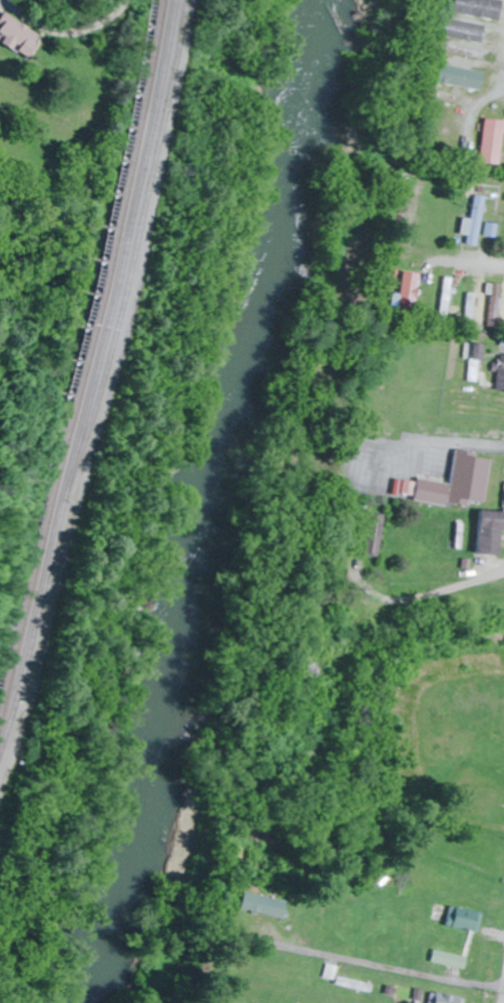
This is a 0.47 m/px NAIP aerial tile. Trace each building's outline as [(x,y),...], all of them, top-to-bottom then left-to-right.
[(492,18),(493,0),(491,0),(467,0),(466,4),(453,3),(452,15),(492,18)] [(10,14),(0,29),(0,39),(33,60),(47,37),(10,14)] [(491,52),(492,44),(445,35),(444,43),(491,52)] [(485,65),(485,55),(445,54),(445,64),(485,65)] [(436,74),(482,83),(484,73),(438,64),(436,74)] [(433,90),(482,95),(483,85),(434,80),(433,90)] [(503,135),(503,122),(486,120),(481,161),(501,163),(503,135)] [(468,237),(467,245),(477,247),(485,198),(475,196),(471,220),(463,219),(461,235),(468,237)] [(401,312),(417,311),(415,274),(399,275),(401,312)] [(440,319),(449,319),(449,278),(440,278),(440,319)] [(489,328),(500,328),(500,284),(487,284),(487,295),(489,295),(489,328)] [(473,294),(463,294),(463,324),(473,324),(473,294)] [(413,502),(469,510),(477,454),(455,451),(450,484),(416,479),(413,502)] [(503,557),(503,543),(503,513),(483,511),(480,556),(503,557)] [(283,920),(286,902),(243,895),(240,913),(283,920)] [(482,912),(449,907),(446,928),(479,933),(482,912)] [(431,964),(467,970),(469,957),(433,951),(431,964)] [(466,997),(432,994),(432,1002),(466,1002),(466,997)]
